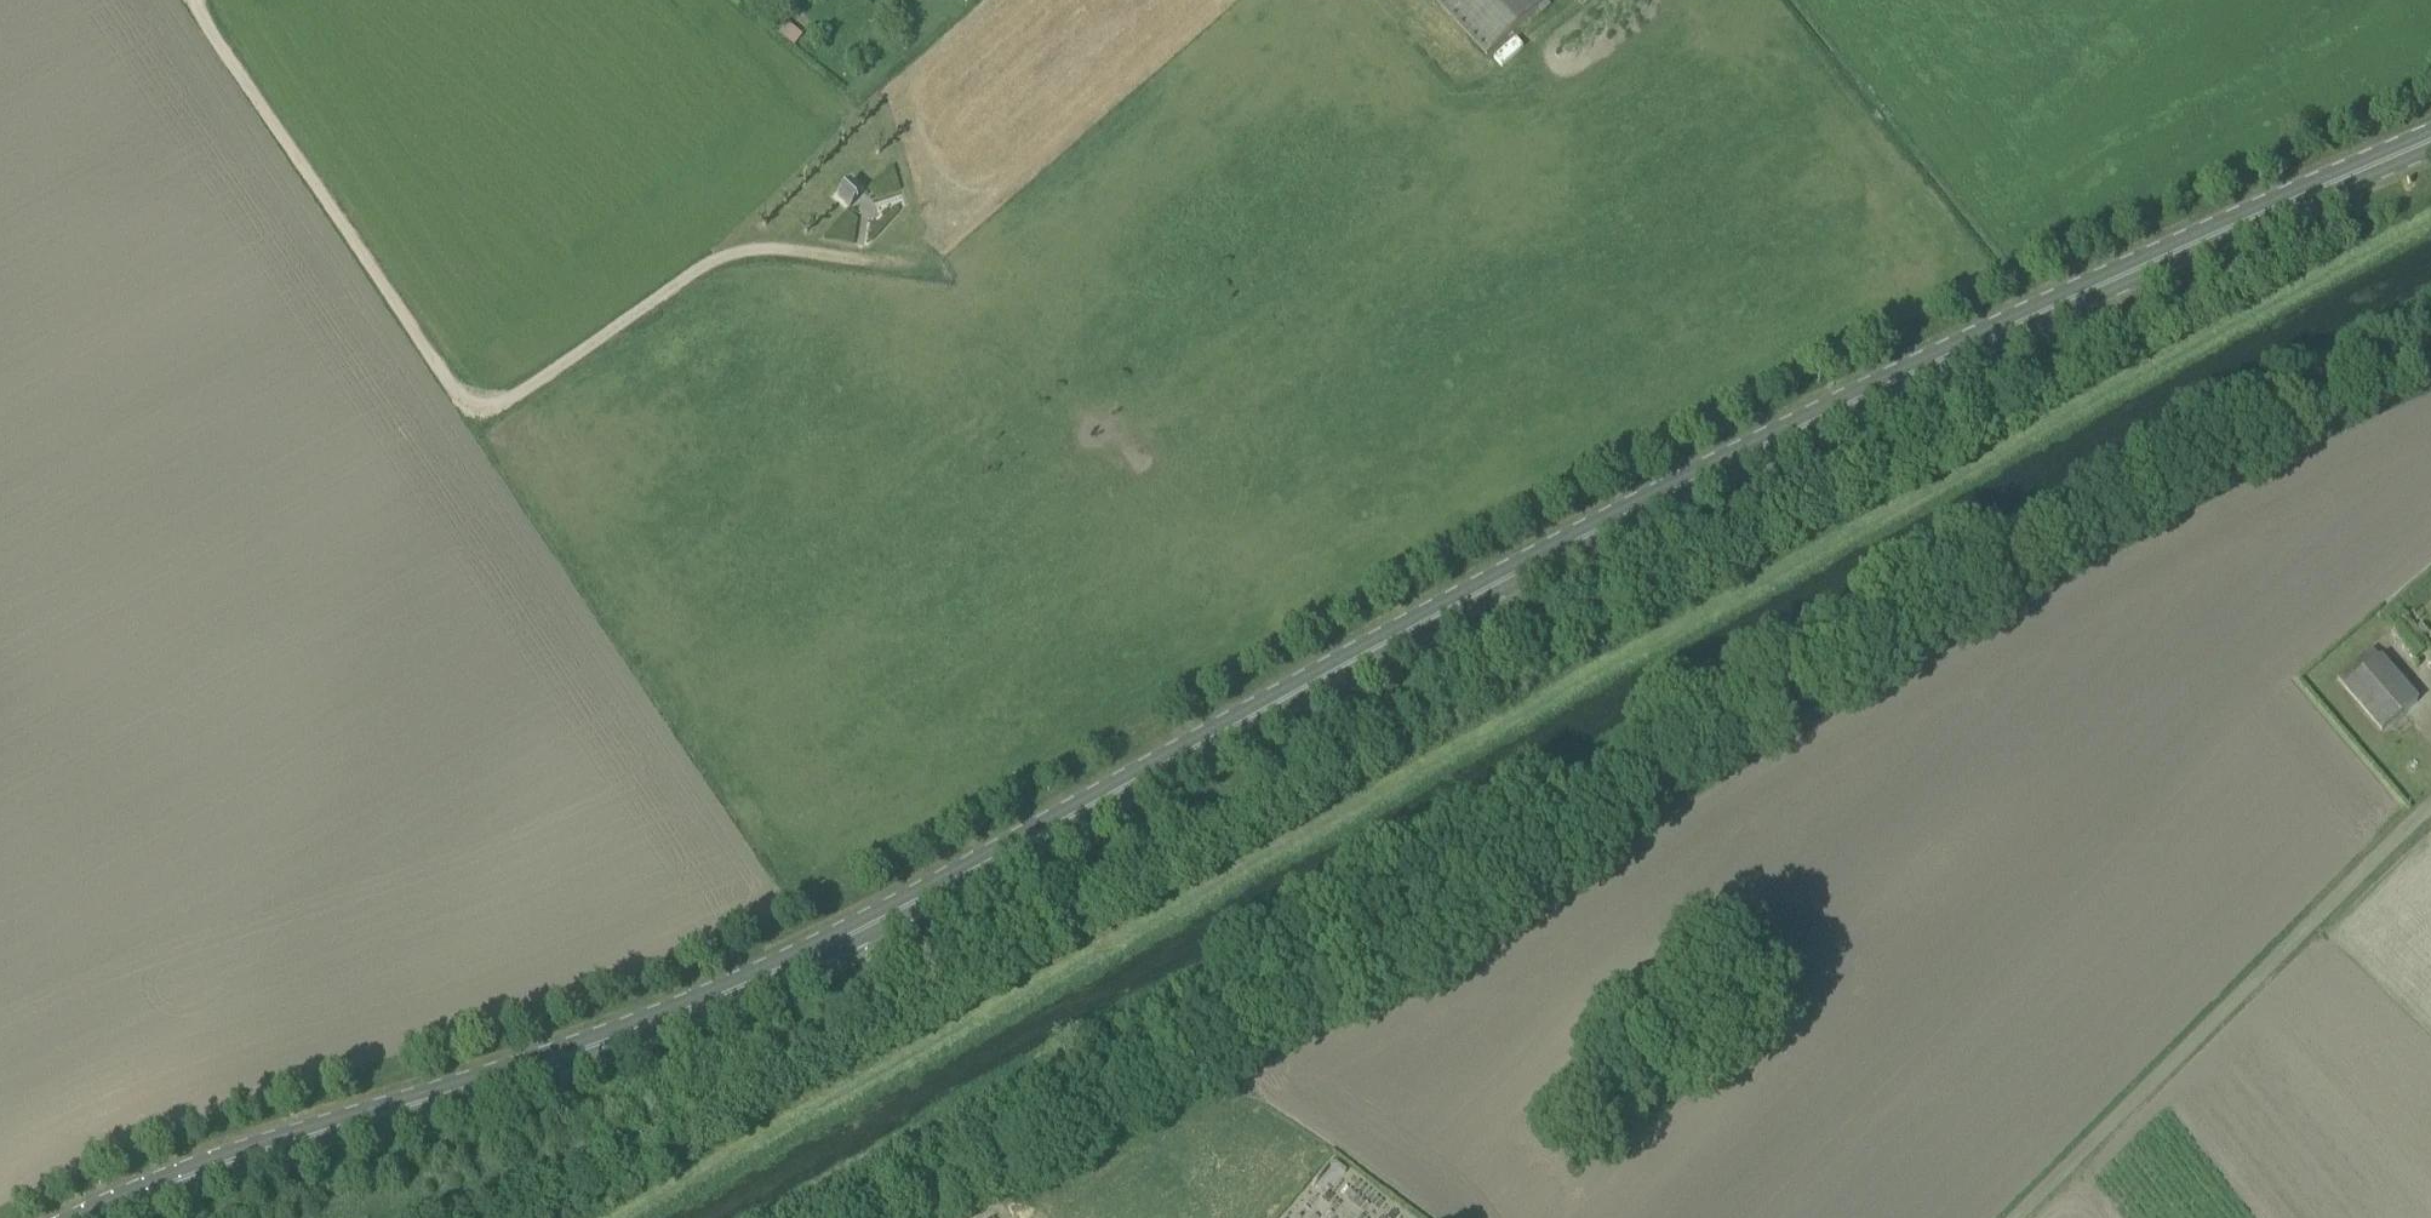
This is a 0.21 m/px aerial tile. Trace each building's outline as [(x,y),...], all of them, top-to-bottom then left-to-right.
[(1486,55),(1547,0),(1435,0),(1486,55)] [(2382,732),(2403,715),(2418,702),(2380,658),(2345,688),(2382,732)]
